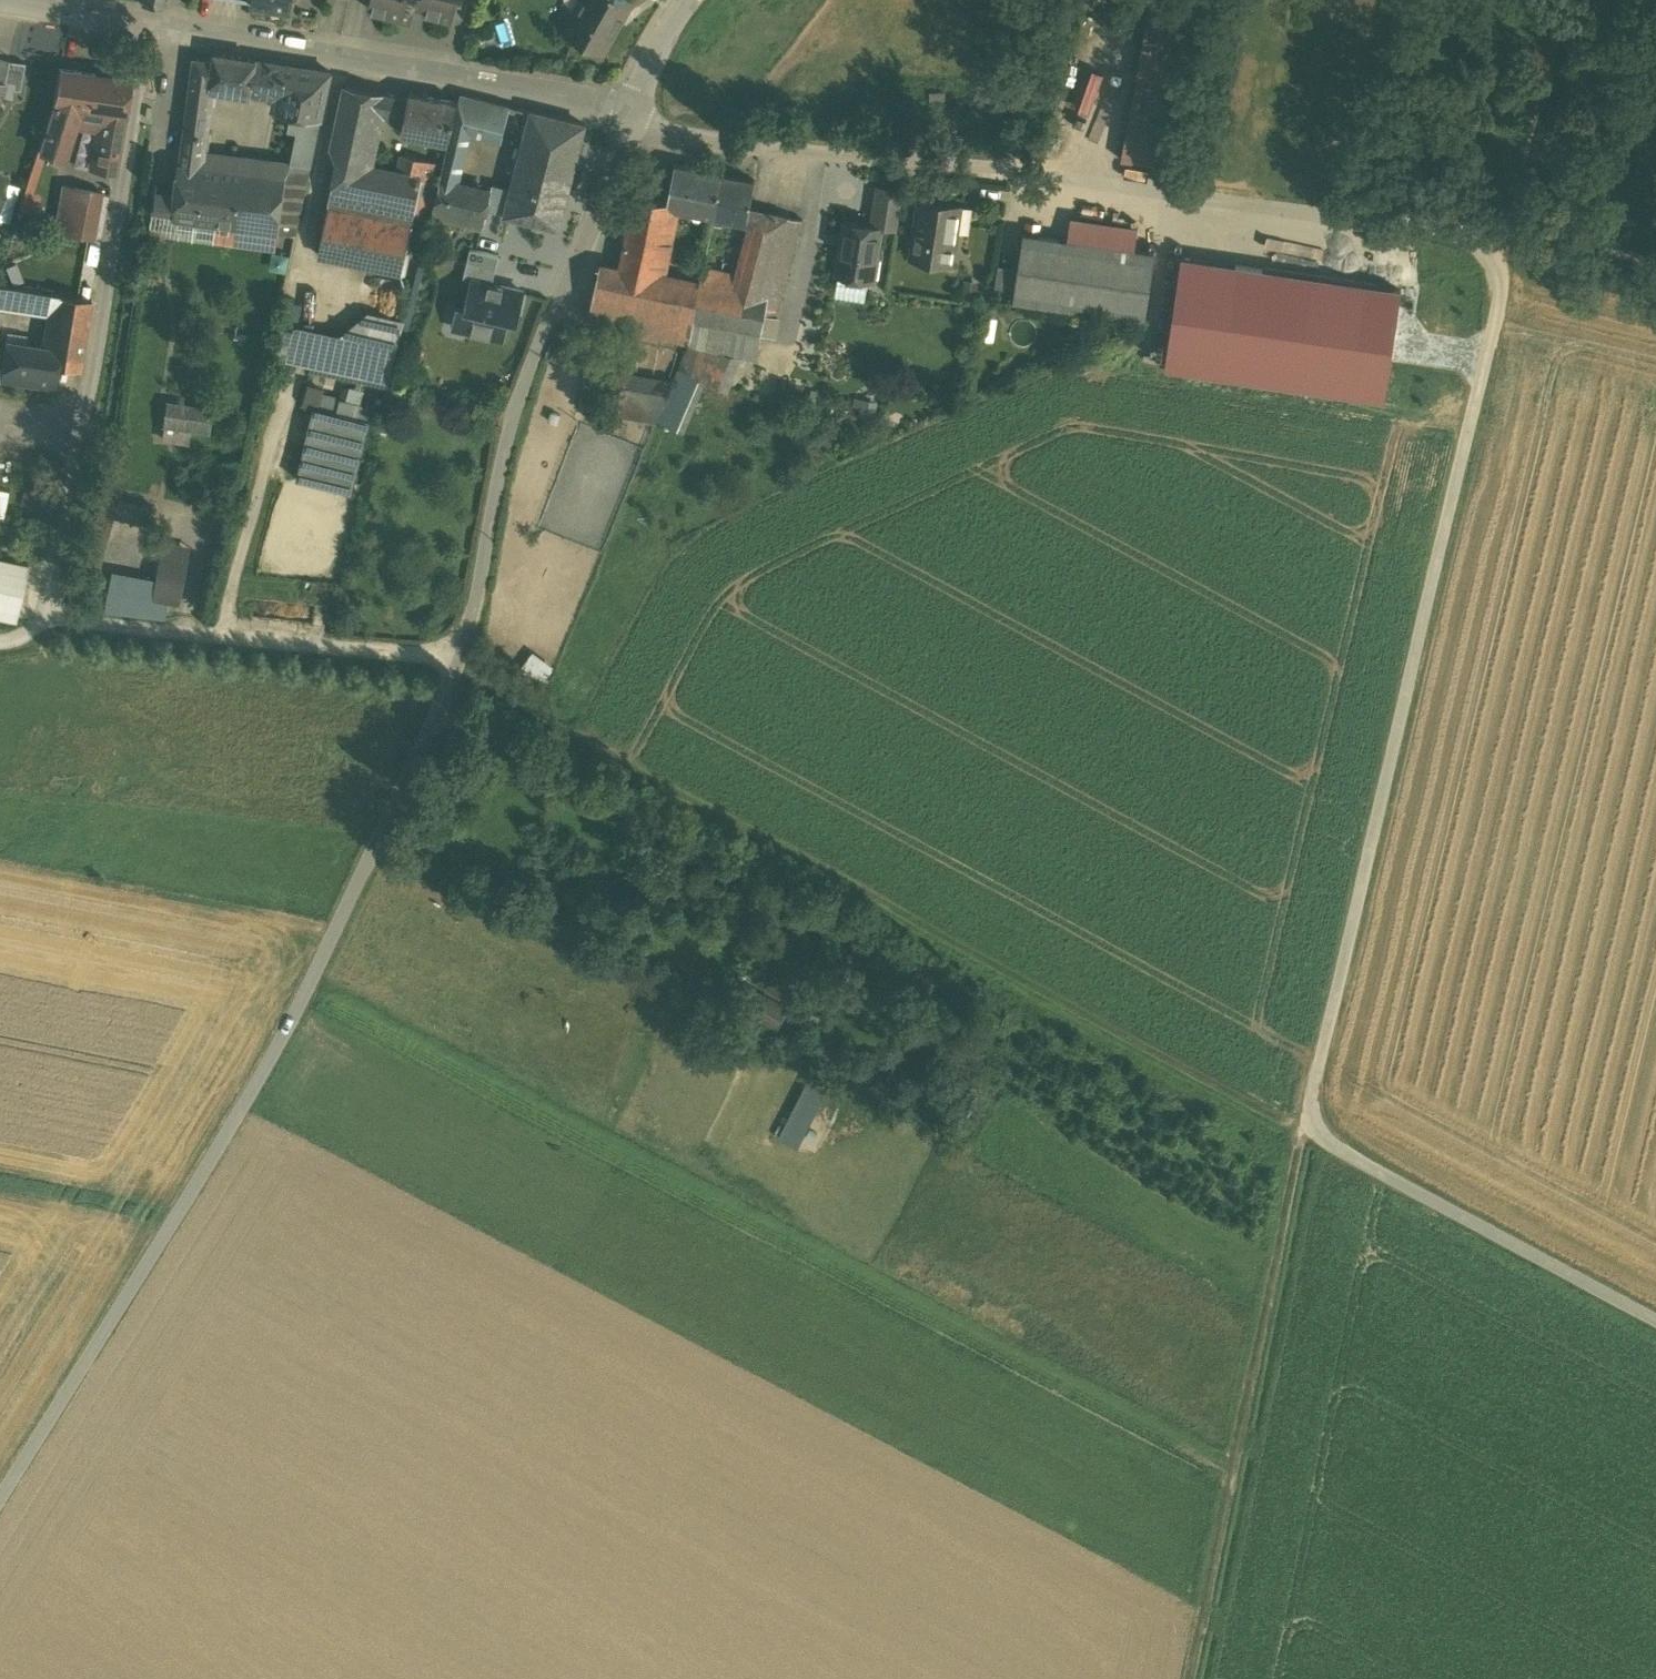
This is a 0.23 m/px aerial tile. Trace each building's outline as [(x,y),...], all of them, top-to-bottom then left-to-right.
[(252,2),(290,8),(292,0),(252,0),(252,2)] [(368,7),(411,18),(415,1),(424,3),(422,9),(453,17),(458,0),(369,0),(368,7)] [(566,32),(598,50),(626,0),(584,0),(566,32)] [(1125,153),(1181,162),(1206,0),(1149,0),(1125,153)] [(1056,25),(1042,21),(1038,32),(1053,37),(1056,25)] [(256,58),(215,52),(214,58),(196,57),(193,80),(212,83),(251,89),(251,88),(256,58)] [(0,56),(0,78),(4,80),(8,59),(0,56)] [(286,63),(256,58),(251,88),(280,93),(286,63)] [(8,59),(4,80),(2,89),(0,92),(0,95),(11,97),(13,87),(19,88),(23,61),(8,59)] [(330,70),(286,63),(280,93),(277,111),(302,115),(320,118),(330,70)] [(129,77),(58,67),(52,103),(78,106),(104,110),(123,113),(129,77)] [(212,83),(193,80),(190,104),(209,107),(212,83)] [(384,92),(346,83),(331,150),(339,160),(368,166),(380,109),(384,92)] [(384,92),(380,109),(405,114),(408,97),(384,92)] [(458,100),(409,92),(405,114),(401,133),(447,142),(458,100)] [(510,105),(461,93),(453,124),(469,128),(503,135),(510,105)] [(78,106),(52,103),(38,145),(65,154),(78,106)] [(209,107),(190,104),(187,127),(205,130),(209,107)] [(123,113),(104,110),(97,155),(99,160),(114,164),(123,113)] [(584,124),(532,111),(519,164),(571,175),(584,124)] [(320,118),(302,115),(292,161),(310,163),(320,118)] [(469,128),(453,124),(440,180),(456,184),(469,128)] [(205,130),(187,127),(182,162),(200,164),(205,130)] [(435,161),(402,153),(397,173),(422,178),(435,161)] [(368,166),(339,160),(330,203),(413,220),(422,178),(368,166)] [(310,163),(292,161),(289,176),(286,176),(279,228),(295,230),(310,163)] [(435,161),(422,178),(413,220),(412,222),(427,225),(442,163),(435,161)] [(200,164),(182,162),(175,214),(228,221),(256,225),(279,228),(286,176),(200,164)] [(571,175),(519,164),(506,213),(558,226),(571,175)] [(722,173),(675,164),(667,202),(667,203),(673,204),(714,212),(722,173)] [(755,180),(722,173),(714,212),(747,218),(755,180)] [(456,184),(440,180),(432,216),(481,227),(490,192),(456,184)] [(904,187),(877,183),(873,212),(875,212),(874,222),(881,223),(881,225),(898,227),(904,187)] [(100,191),(64,185),(56,228),(92,234),(100,191)] [(667,202),(633,195),(619,267),(659,275),(673,204),(667,203),(667,202)] [(960,204),(920,198),(912,255),(951,261),(960,204)] [(413,220),(330,203),(319,254),(401,272),(412,222),(413,220)] [(800,217),(779,213),(776,225),(775,225),(774,226),(772,234),(794,239),(800,217)] [(874,222),(845,218),(837,273),(858,277),(859,273),(873,275),(881,225),(881,223),(874,222)] [(256,225),(228,221),(225,239),(254,243),(256,225)] [(762,222),(750,236),(737,287),(768,292),(764,311),(775,313),(794,239),(772,234),(774,226),(762,222)] [(1155,252),(1023,232),(1018,267),(1013,298),(1145,318),(1155,252)] [(499,255),(470,248),(463,278),(471,280),(472,278),(492,283),(499,255)] [(1181,257),(1166,358),(1382,390),(1397,290),(1181,257)] [(619,267),(600,264),(588,321),(689,340),(689,338),(688,338),(692,319),(700,283),(659,275),(619,267)] [(1018,267),(998,264),(994,295),(1013,298),(1018,267)] [(722,271),(703,267),(700,283),(718,287),(722,271)] [(492,283),(472,278),(471,280),(465,306),(466,306),(461,327),(472,330),(503,338),(508,316),(517,318),(524,290),(492,283)] [(718,287),(700,283),(692,319),(732,327),(760,333),(764,311),(768,292),(737,287),(736,291),(718,287)] [(0,284),(0,303),(42,309),(45,290),(0,284)] [(53,311),(55,292),(45,290),(42,309),(53,311)] [(53,311),(87,316),(90,297),(55,292),(53,311)] [(302,306),(287,303),(276,354),(291,358),(302,306)] [(390,377),(403,319),(362,310),(341,332),(299,323),(292,356),(390,377)] [(87,316),(53,311),(47,349),(60,350),(57,365),(79,368),(87,316)] [(732,327),(692,319),(688,338),(689,338),(726,346),(732,327)] [(5,342),(0,377),(0,379),(54,387),(57,365),(60,350),(47,349),(5,342)] [(671,383),(612,372),(608,399),(637,403),(661,407),(671,383)] [(294,471),(352,486),(374,407),(338,397),(336,407),(313,401),(294,471)] [(637,403),(608,399),(606,412),(634,418),(637,403)] [(162,440),(190,440),(190,430),(211,431),(211,402),(163,401),(162,440)] [(145,502),(117,498),(118,488),(103,486),(95,543),(106,545),(110,517),(142,522),(145,502)] [(153,580),(113,572),(106,605),(160,616),(163,598),(177,600),(188,546),(161,541),(153,580)] [(28,562),(0,556),(0,614),(16,618),(28,562)] [(778,1135),(798,1145),(826,1090),(806,1080),(778,1135)]
